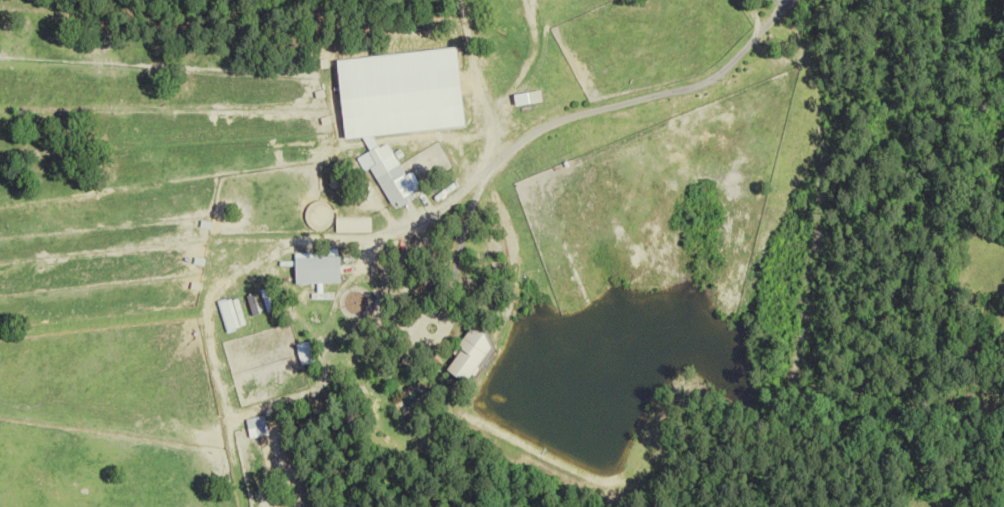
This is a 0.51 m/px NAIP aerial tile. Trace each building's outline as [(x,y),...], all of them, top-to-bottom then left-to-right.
[(382,162),(376,152),(363,159),(368,169),(382,162)] [(411,174),(404,163),(380,177),(397,204),(402,201),(402,202),(426,187),(416,170),(411,174)] [(375,216),(339,216),(339,231),(375,231),(375,216)] [(299,283),(344,283),(344,255),(299,255),(299,283)] [(450,369),(472,382),(495,339),(473,327),(450,369)] [(251,438),(269,434),(265,415),(247,419),(251,438)]
